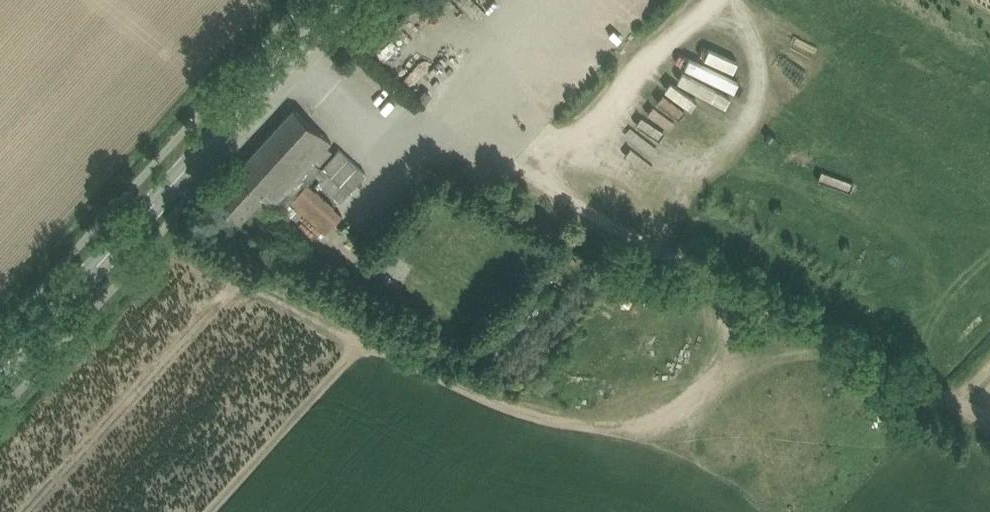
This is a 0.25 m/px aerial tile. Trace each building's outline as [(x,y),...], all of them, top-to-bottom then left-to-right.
[(426,89),(419,97),(426,103),(433,95),(426,89)] [(295,108),(214,196),(242,222),(265,198),(281,212),(323,167),(317,161),(334,143),(295,108)] [(310,182),(292,203),(326,235),(345,214),(310,182)]
